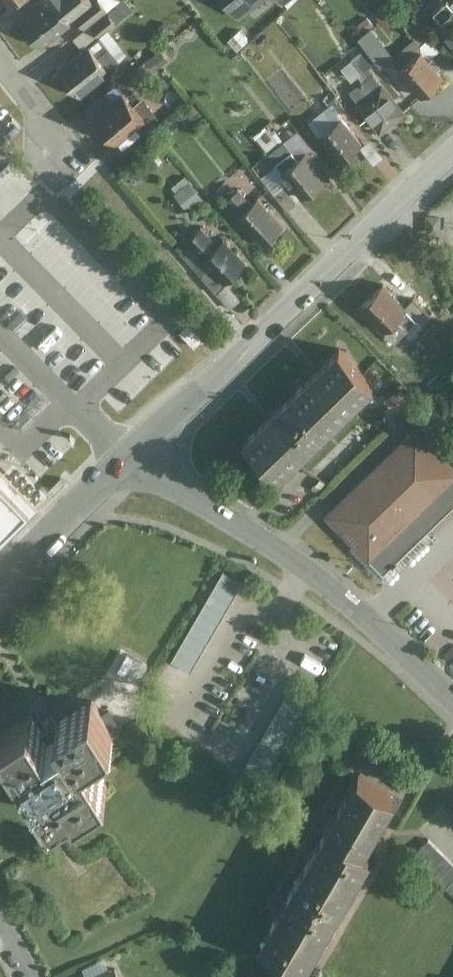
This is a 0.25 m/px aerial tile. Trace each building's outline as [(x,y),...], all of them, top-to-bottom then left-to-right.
[(41,44),(95,2),(94,0),(48,0),(22,20),(41,44)] [(238,15),(256,0),(226,0),(238,15)] [(446,31),(452,40),(452,4),(449,0),(438,12),(451,27),(446,31)] [(387,29),(400,20),(387,1),(374,11),(387,29)] [(431,37),(415,20),(406,28),(422,45),(431,37)] [(357,35),(377,65),(392,55),(372,25),(357,35)] [(345,49),(352,59),(330,75),(342,91),(375,66),(356,40),(345,49)] [(446,76),(415,40),(391,60),(422,96),(446,76)] [(59,70),(79,95),(109,72),(89,47),(59,70)] [(381,134),(409,113),(377,72),(350,93),(381,134)] [(97,118),(118,143),(145,119),(124,94),(97,118)] [(365,147),(345,121),(323,138),(343,164),(365,147)] [(329,180),(308,152),(282,172),(302,199),(329,180)] [(172,185),(186,208),(202,199),(187,176),(172,185)] [(285,227),(259,199),(238,219),(264,246),(285,227)] [(248,263),(226,240),(204,261),(226,284),(248,263)] [(414,315),(387,286),(362,309),(390,338),(414,315)] [(187,329),(180,336),(195,351),(202,343),(187,329)] [(328,428),(376,381),(341,346),(316,371),(294,392),(328,428)] [(280,474),(328,428),(294,392),(269,416),(246,438),(280,474)] [(426,429),(330,517),(372,562),(452,487),(452,458),(426,429)] [(34,514),(18,496),(0,478),(0,547),(34,514)] [(238,595),(243,586),(224,574),(218,584),(238,595)] [(232,605),(238,595),(218,584),(213,594),(232,605)] [(226,615),(232,605),(213,594),(207,604),(226,615)] [(221,625),(226,615),(207,604),(201,614),(221,625)] [(215,635),(221,625),(201,614),(196,623),(215,635)] [(209,644),(215,635),(196,623),(190,633),(209,644)] [(204,654),(209,644),(190,633),(184,643),(204,654)] [(198,664),(204,654),(184,643),(179,653),(198,664)] [(192,674),(198,664),(179,653),(173,663),(192,674)] [(265,782),(316,695),(296,683),(245,770),(265,782)] [(28,719),(0,735),(49,815),(72,802),(75,807),(106,788),(84,753),(110,737),(90,704),(55,726),(62,736),(54,740),(45,746),(28,719)] [(324,826),(361,848),(393,795),(356,773),(324,826)] [(291,881),(338,910),(367,853),(361,848),(324,826),(291,881)] [(437,844),(429,836),(415,850),(423,858),(437,844)] [(446,853),(437,844),(423,858),(431,867),(446,853)] [(446,853),(431,867),(440,875),(452,862),(452,861),(446,853)] [(440,875),(448,884),(452,879),(452,862),(440,875)] [(257,938),(304,967),(338,910),(291,881),(257,938)] [(114,966),(91,976),(119,976),(114,966)]
